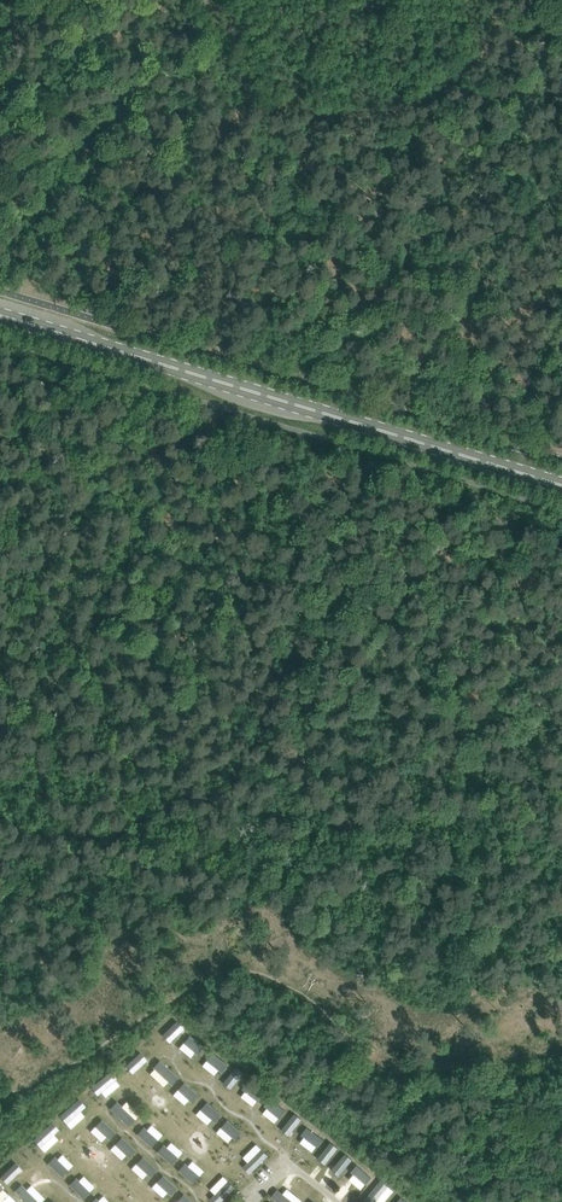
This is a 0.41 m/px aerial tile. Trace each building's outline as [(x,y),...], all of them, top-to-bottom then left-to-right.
[(177,1021),(166,1032),(173,1039),(184,1029),(177,1021)] [(190,1036),(184,1043),(195,1052),(198,1055),(204,1048),(190,1036)] [(213,1053),(207,1061),(219,1070),(222,1073),(228,1065),(213,1053)] [(137,1056),(126,1066),(133,1074),(144,1063),(137,1056)] [(160,1060),(153,1068),(155,1069),(168,1081),(172,1085),(179,1078),(160,1060)] [(237,1067),(227,1079),(234,1085),(244,1073),(237,1067)] [(111,1072),(91,1088),(97,1095),(101,1092),(116,1080),(117,1079),(111,1072)] [(184,1082),(178,1090),(189,1099),(192,1102),(198,1095),(184,1082)] [(248,1082),(242,1089),(246,1092),(257,1101),(258,1101),(264,1094),(248,1082)] [(79,1099),(60,1116),(66,1123),(80,1111),(86,1107),(79,1099)] [(270,1099),(264,1106),(267,1109),(279,1118),(285,1110),(270,1099)] [(117,1101),(110,1108),(129,1126),(136,1119),(122,1106),(117,1101)] [(207,1102),(201,1110),(212,1119),(215,1122),(222,1115),(207,1102)] [(295,1114),(285,1126),(292,1132),(302,1120),(295,1114)] [(102,1119),(95,1127),(106,1137),(109,1139),(116,1132),(102,1119)] [(228,1120),(221,1128),(232,1137),(236,1140),(242,1133),(228,1120)] [(52,1123),(34,1140),(40,1147),(54,1135),(59,1130),(52,1123)] [(144,1127),(137,1134),(151,1147),(158,1140),(147,1130),(144,1127)] [(307,1128),(301,1135),(304,1138),(316,1147),(317,1147),(322,1139),(307,1128)] [(122,1137),(115,1145),(126,1155),(129,1157),(136,1150),(122,1137)] [(331,1142),(321,1155),(328,1161),(338,1149),(331,1142)] [(164,1144),(157,1152),(172,1164),(178,1157),(167,1147),(164,1144)] [(248,1162),(243,1167),(250,1174),(268,1156),(261,1149),(248,1162)] [(345,1154),(335,1166),(342,1172),(352,1160),(345,1154)] [(55,1156),(48,1163),(62,1177),(68,1170),(58,1159),(55,1156)] [(143,1157),(136,1164),(147,1174),(150,1177),(157,1170),(143,1157)] [(185,1163),(178,1170),(193,1183),(199,1176),(188,1166),(185,1163)] [(357,1165),(351,1172),(354,1175),(365,1184),(365,1185),(367,1183),(372,1178),(357,1165)] [(12,1166),(0,1177),(7,1184),(19,1173),(12,1166)] [(163,1175),(156,1182),(167,1192),(170,1195),(177,1188),(163,1175)] [(76,1178),(69,1184),(83,1198),(90,1191),(79,1181),(76,1178)] [(365,1200),(367,1201),(375,1201),(377,1201),(388,1187),(381,1180),(365,1200)] [(210,1199),(213,1201),(221,1201),(235,1188),(228,1181),(215,1194),(210,1199)] [(15,1191),(25,1201),(39,1201),(27,1190),(22,1184),(15,1191)] [(271,1197),(277,1201),(293,1201),(283,1194),(277,1189),(271,1197)] [(177,1201),(178,1201),(193,1201),(183,1194),(177,1201)]
